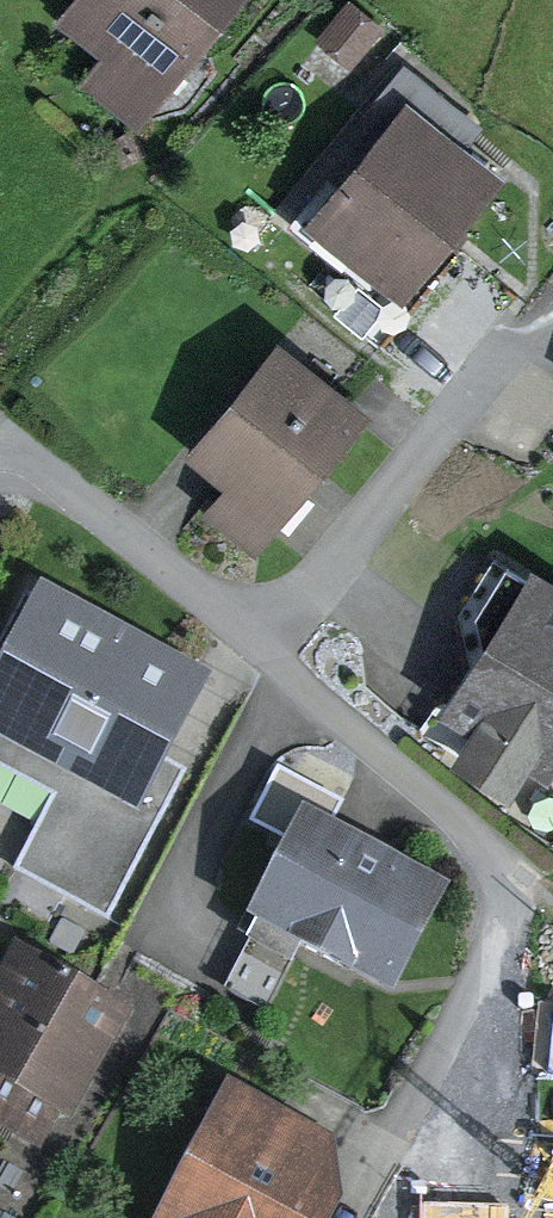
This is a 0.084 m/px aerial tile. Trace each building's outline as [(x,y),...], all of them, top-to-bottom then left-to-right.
[(156,129),(249,0),(61,0),(32,40),(156,129)] [(319,220),(400,287),(488,180),(407,114),(319,220)] [(237,483),(215,511),(252,541),(352,419),(277,358),(200,453),(237,483)] [(436,722),(552,781),(552,567),(522,551),(436,722)] [(228,674),(27,578),(0,634),(0,764),(51,788),(15,865),(114,913),(228,674)] [(433,890),(306,824),(260,913),(387,978),(433,890)] [(18,967),(0,998),(0,1067),(5,1070),(0,1078),(0,1120),(37,1140),(107,1017),(18,967)] [(234,1102),(172,1217),(323,1217),(331,1202),(320,1147),(234,1102)]
